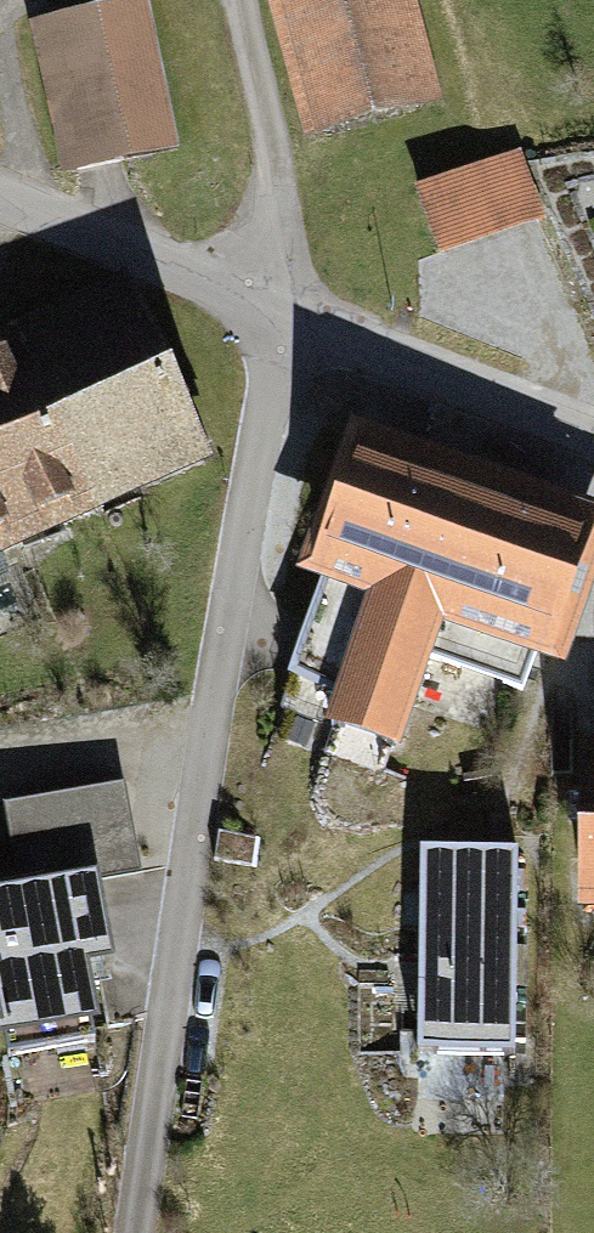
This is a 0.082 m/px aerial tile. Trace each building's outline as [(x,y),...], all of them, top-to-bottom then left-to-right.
[(41,21),(73,169),(172,149),(139,0),(131,0),(41,21)] [(520,154),(417,190),(439,252),(536,218),(542,216),(520,154)] [(81,313),(12,346),(55,440),(63,437),(91,501),(196,451),(125,297),(83,317),(81,313)] [(12,346),(0,352),(0,453),(33,526),(91,501),(63,437),(55,440),(12,346)] [(331,565),(292,678),(341,694),(332,726),(394,748),(425,656),(523,690),(585,525),(471,485),(476,470),(432,455),(427,470),(367,449),(326,564),(331,565)] [(0,453),(0,540),(33,526),(0,453)] [(42,798),(3,805),(16,876),(55,870),(42,798)] [(260,837),(217,831),(213,859),(256,866),(260,837)] [(516,853),(421,851),(416,1057),(515,1057),(516,853)] [(0,897),(0,960),(2,971),(0,971),(0,1006),(2,1017),(9,1055),(97,1041),(82,958),(105,953),(91,881),(0,897)]
